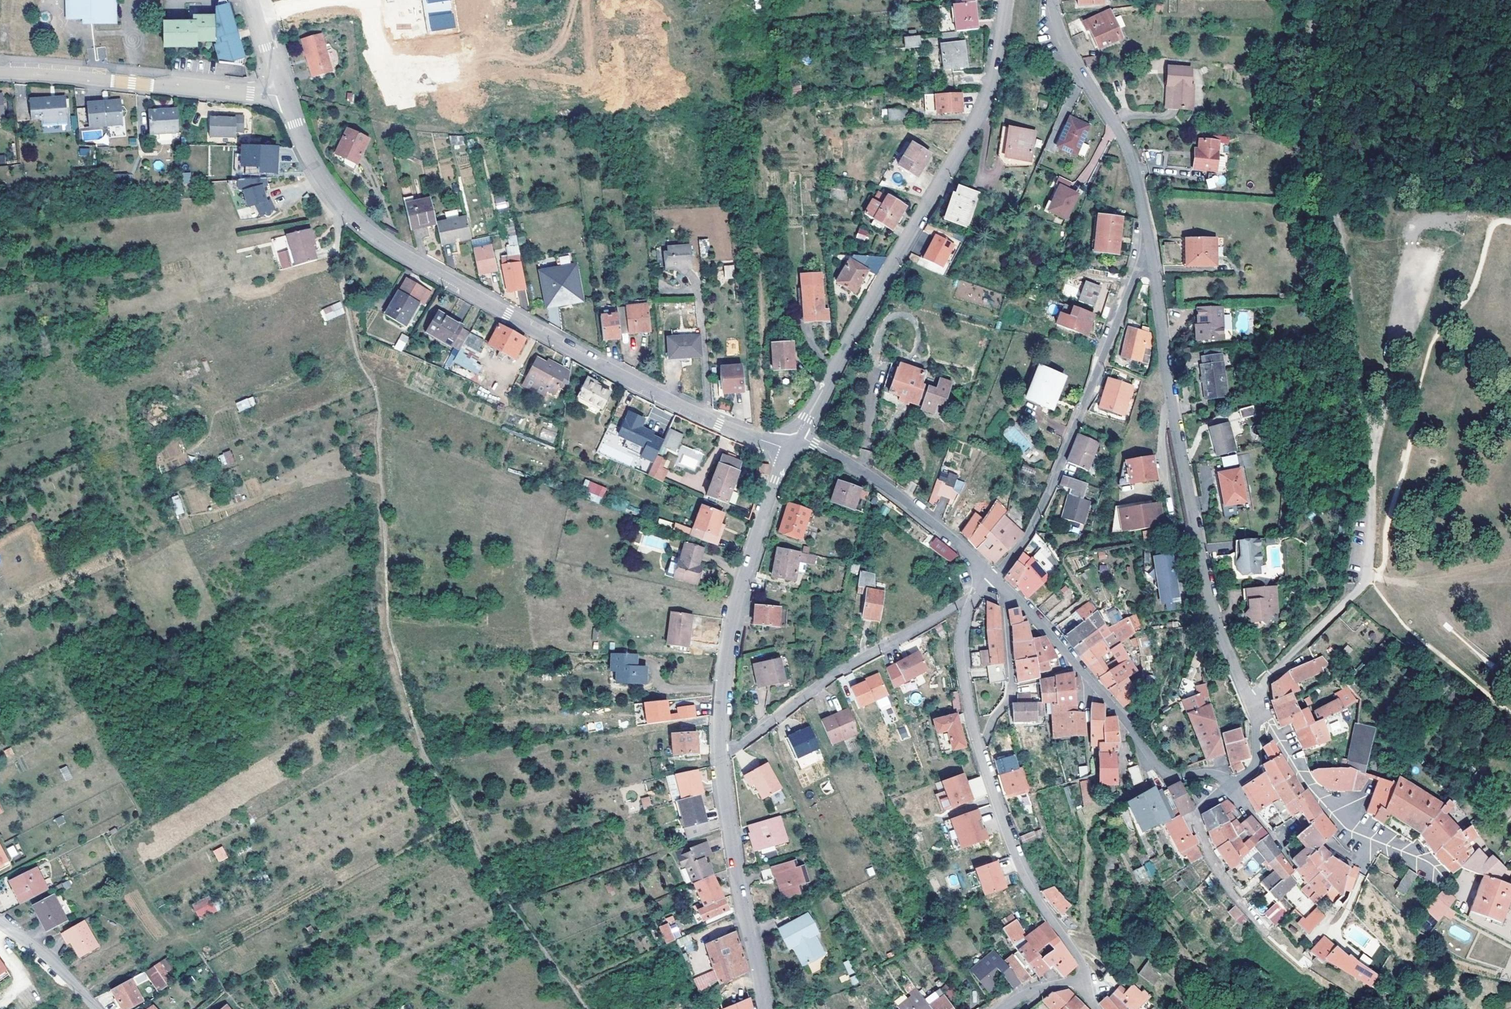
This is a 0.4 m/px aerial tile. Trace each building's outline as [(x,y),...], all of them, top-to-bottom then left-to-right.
[(67,19),(94,19),(94,24),(114,24),(114,0),(67,0),(67,19)] [(454,28),(451,0),(425,0),(429,31),(454,28)] [(977,28),(974,1),(961,2),(952,3),(955,31),(977,28)] [(213,11),(213,19),(191,19),(191,23),(161,22),(162,45),(194,46),(194,43),(213,43),(214,45),(212,46),(217,63),(240,65),(241,59),(242,58),(236,39),(234,40),(233,34),(235,33),(227,6),(225,7),(224,3),(216,3),(216,10),(213,11)] [(1096,47),(1116,39),(1107,18),(1090,25),(1087,20),(1067,28),(1070,36),(1073,42),(1090,35),(1096,47)] [(905,46),(919,45),(919,35),(904,37),(905,46)] [(324,36),(321,36),(304,41),(308,54),(315,79),(332,74),(335,73),(324,36)] [(941,43),(943,68),(966,66),(963,41),(941,43)] [(1083,56),(1084,63),(1098,62),(1098,55),(1083,56)] [(1184,82),(1183,66),(1161,67),(1162,85),(1165,85),(1166,107),(1189,106),(1188,82),(1184,82)] [(28,117),(37,116),(38,123),(54,121),(54,116),(64,115),(62,97),(48,98),(47,95),(24,98),(24,100),(26,100),(28,117)] [(933,114),(959,113),(958,95),(922,96),(922,105),(933,104),(933,112),(933,114)] [(86,126),(119,123),(117,101),(100,103),(100,101),(84,102),(86,126)] [(922,112),(933,112),(933,104),(922,105),(922,112)] [(176,112),(157,113),(157,109),(147,110),(148,133),(177,132),(176,112)] [(905,121),(903,109),(879,111),(880,117),(883,117),(884,123),(905,121)] [(235,139),(235,133),(243,133),(243,117),(225,117),(225,120),(217,120),(209,120),(209,139),(235,139)] [(1086,131),(1069,122),(1058,144),(1076,152),(1086,131)] [(110,126),(111,137),(125,136),(124,125),(110,126)] [(1029,162),(1032,132),(1001,128),(999,144),(1005,144),(1004,159),(1029,162)] [(352,131),(345,144),(339,157),(348,161),(362,167),(368,152),(373,140),(365,136),(352,131)] [(451,148),(467,144),(465,136),(449,140),(451,148)] [(1210,168),(1212,140),(1195,139),(1193,149),(1193,159),(1187,159),(1186,166),(1210,168)] [(1078,154),(1084,157),(1089,145),(1084,143),(1078,154)] [(1004,159),(1005,144),(999,144),(996,164),(1028,169),(1029,162),(1004,159)] [(272,148),(242,146),(241,155),(234,154),(233,171),(240,171),(240,174),(258,175),(258,172),(275,173),(276,156),(272,156),(272,148)] [(908,147),(895,170),(913,180),(927,159),(908,147)] [(240,174),(240,181),(265,179),(275,179),(275,173),(258,172),(258,175),(240,174)] [(1051,181),(1060,185),(1063,187),(1067,181),(1054,175),(1051,181)] [(1208,189),(1217,187),(1215,176),(1206,178),(1208,189)] [(240,181),(237,181),(238,190),(243,193),(248,208),(254,206),(262,217),(272,211),(265,202),(261,191),(259,192),(258,189),(261,188),(265,187),(265,179),(240,181)] [(827,196),(841,199),(844,186),(830,183),(827,196)] [(1077,194),(1063,187),(1060,185),(1048,209),(1066,217),(1077,194)] [(968,215),(976,193),(957,186),(954,196),(951,195),(944,216),(955,219),(954,222),(963,226),(967,215),(968,215)] [(878,190),(874,197),(882,201),(885,194),(878,190)] [(885,198),(902,208),(903,206),(886,195),(885,198)] [(409,229),(409,226),(424,223),(425,226),(434,224),(429,199),(414,203),(412,196),(402,198),(407,229),(409,229)] [(879,206),(870,202),(868,202),(861,215),(871,221),(867,226),(872,228),(879,232),(882,228),(888,232),(902,208),(885,198),(879,206)] [(1096,213),(1092,250),(1115,253),(1120,215),(1096,213)] [(871,221),(861,215),(858,220),(867,226),(871,221)] [(463,218),(434,224),(438,244),(468,238),(463,218)] [(517,248),(513,229),(512,222),(501,224),(507,250),(517,248)] [(859,226),(855,237),(866,240),(869,230),(859,226)] [(513,229),(517,248),(525,247),(520,228),(513,229)] [(316,260),(312,246),(314,245),(309,229),(286,235),(290,248),(287,249),(292,266),(316,260)] [(946,265),(956,240),(936,232),(927,257),(946,265)] [(272,239),(276,251),(288,247),(284,235),(272,239)] [(489,236),(471,240),(473,250),(491,247),(489,236)] [(1212,263),(1211,237),(1160,239),(1161,266),(1212,263)] [(698,240),(699,257),(707,256),(706,240),(698,240)] [(688,246),(685,247),(666,248),(667,258),(663,258),(664,269),(674,268),(675,267),(679,271),(678,272),(680,276),(682,276),(690,267),(689,258),(688,246)] [(485,271),(496,269),(491,247),(473,250),(478,276),(486,274),(485,271)] [(663,258),(667,258),(666,248),(657,249),(659,270),(664,269),(663,258)] [(506,291),(516,289),(523,289),(516,255),(509,256),(499,259),(506,291)] [(850,256),(837,279),(854,289),(863,275),(867,268),(868,267),(850,256)] [(538,271),(546,306),(580,297),(571,263),(538,271)] [(733,276),(733,264),(725,265),(723,265),(724,277),(733,276)] [(872,280),(876,273),(867,268),(863,275),(872,280)] [(407,277),(385,313),(403,324),(417,301),(408,295),(417,282),(407,277)] [(1071,298),(1085,304),(1093,287),(1079,281),(1071,298)] [(821,310),(819,286),(800,287),(800,299),(794,300),(795,312),(801,311),(802,324),(803,332),(827,331),(825,310),(821,310)] [(646,302),(634,303),(623,304),(624,313),(626,329),(626,331),(637,331),(649,330),(646,302)] [(1053,322),(1083,333),(1091,313),(1060,302),(1053,322)] [(337,304),(319,311),(323,321),(341,313),(337,304)] [(614,314),(624,313),(623,304),(613,306),(614,314)] [(1226,337),(1222,305),(1197,306),(1198,318),(1201,317),(1201,324),(1199,325),(1201,340),(1226,337)] [(616,330),(614,314),(613,306),(604,307),(605,315),(598,315),(601,338),(617,337),(616,330)] [(559,307),(548,308),(550,325),(560,324),(559,307)] [(468,333),(460,328),(461,326),(436,311),(423,332),(431,337),(433,333),(459,348),(468,333)] [(614,314),(616,330),(626,329),(624,313),(614,314)] [(522,339),(498,325),(486,345),(511,358),(522,339)] [(400,333),(394,349),(403,352),(409,336),(400,333)] [(459,348),(433,333),(431,337),(449,347),(447,351),(455,356),(459,348)] [(470,334),(456,356),(467,363),(476,348),(481,340),(470,334)] [(1121,355),(1138,360),(1136,367),(1147,369),(1153,341),(1125,335),(1121,355)] [(667,359),(699,356),(697,336),(665,338),(667,359)] [(793,368),(790,341),(770,343),(772,370),(793,368)] [(474,367),(480,358),(475,355),(479,350),(476,348),(467,363),(474,367)] [(1202,362),(1207,396),(1229,393),(1223,352),(1203,355),(1204,362),(1202,362)] [(551,392),(555,384),(565,389),(568,370),(553,362),(551,365),(543,361),(534,356),(525,373),(545,384),(544,388),(551,392)] [(919,384),(923,374),(892,363),(889,370),(883,388),(882,391),(900,398),(898,403),(907,405),(908,402),(916,405),(922,390),(927,392),(922,408),(932,412),(936,402),(943,404),(950,384),(940,380),(936,390),(919,384)] [(741,390),(739,365),(736,365),(719,367),(720,391),(741,390)] [(883,367),(876,385),(883,388),(889,370),(883,367)] [(1046,408),(1057,375),(1031,367),(1019,400),(1046,408)] [(545,384),(525,373),(523,377),(544,388),(545,384)] [(597,382),(585,375),(583,379),(596,386),(597,382)] [(1128,384),(1104,378),(1096,407),(1117,412),(1121,395),(1125,395),(1128,384)] [(600,409),(608,393),(596,386),(583,379),(574,396),(600,409)] [(1121,395),(1117,412),(1120,413),(1125,395),(1121,395)] [(235,403),(239,412),(256,405),(252,396),(235,403)] [(1204,398),(1189,402),(1191,411),(1206,407),(1204,398)] [(1017,406),(1044,414),(1046,408),(1019,400),(1017,406)] [(1244,418),(1257,415),(1255,407),(1242,410),(1244,418)] [(650,434),(639,428),(642,420),(627,414),(620,429),(628,432),(624,441),(643,449),(649,436),(650,434)] [(1236,449),(1229,421),(1210,425),(1214,444),(1216,443),(1218,453),(1236,449)] [(1003,433),(1021,454),(1031,446),(1013,424),(1003,433)] [(667,428),(660,444),(674,451),(681,434),(667,428)] [(605,433),(597,451),(628,465),(632,457),(615,449),(619,440),(605,433)] [(1095,441),(1077,433),(1065,461),(1084,469),(1095,441)] [(643,450),(655,456),(661,442),(649,436),(643,449),(643,450)] [(165,444),(166,456),(180,455),(179,443),(165,444)] [(1024,453),(1029,458),(1033,454),(1029,449),(1024,453)] [(218,454),(221,467),(234,464),(231,451),(218,454)] [(1223,467),(1239,464),(1237,454),(1221,457),(1223,467)] [(720,455),(703,500),(723,509),(739,462),(720,455)] [(661,468),(665,460),(655,456),(646,475),(661,482),(666,470),(661,468)] [(1122,460),(1118,484),(1156,478),(1152,456),(1122,460)] [(758,463),(757,473),(766,474),(767,465),(758,463)] [(1020,467),(1016,475),(1027,478),(1030,470),(1020,467)] [(1245,499),(1239,469),(1218,472),(1224,504),(1233,502),(1245,499)] [(956,501),(964,479),(940,470),(928,502),(936,505),(940,495),(956,501)] [(1224,504),(1218,472),(1215,473),(1221,508),(1233,506),(1233,502),(1224,504)] [(1087,500),(1082,499),(1079,498),(1083,484),(1075,481),(1061,476),(1058,485),(1067,488),(1070,489),(1069,495),(1066,495),(1060,518),(1081,524),(1087,500)] [(607,489),(598,485),(590,482),(586,491),(595,495),(603,498),(607,489)] [(839,483),(832,503),(851,509),(859,489),(839,483)] [(170,497),(176,516),(185,513),(178,494),(170,497)] [(967,540),(974,547),(1002,515),(1006,510),(1004,507),(995,499),(991,503),(986,500),(976,514),(965,506),(956,518),(964,524),(959,531),(967,540)] [(1135,530),(1163,525),(1159,502),(1141,506),(1140,502),(1114,506),(1109,532),(1135,530)] [(799,539),(807,510),(787,503),(778,533),(799,539)] [(717,523),(721,513),(701,505),(690,536),(715,545),(719,536),(713,534),(717,523)] [(833,518),(843,521),(845,512),(836,509),(833,518)] [(991,564),(1021,534),(1002,515),(974,547),(979,553),(991,564)] [(717,523),(713,534),(719,536),(723,525),(717,523)] [(675,524),(674,530),(690,532),(691,526),(675,524)] [(1042,542),(1035,532),(1030,538),(1035,547),(1042,542)] [(1257,563),(1262,562),(1264,562),(1261,537),(1242,539),(1243,556),(1239,561),(1240,570),(1246,574),(1253,573),(1258,568),(1257,563)] [(926,547),(949,562),(956,555),(946,547),(935,538),(926,547)] [(683,542),(682,545),(678,558),(677,558),(671,578),(693,585),(697,572),(695,571),(697,563),(700,551),(701,548),(683,542)] [(810,545),(808,554),(815,555),(817,546),(810,545)] [(815,558),(776,551),(771,578),(794,582),(796,574),(800,574),(802,565),(814,567),(815,558)] [(1034,564),(1020,554),(1015,561),(1025,569),(1016,584),(1021,591),(1026,597),(1046,577),(1034,564)] [(1155,588),(1157,590),(1175,587),(1170,555),(1152,557),(1156,581),(1154,582),(1153,584),(1153,586),(1155,588)] [(670,556),(664,576),(671,578),(677,558),(670,556)] [(1025,569),(1015,561),(1003,577),(1009,582),(1014,587),(1016,584),(1025,569)] [(1263,572),(1262,562),(1257,563),(1258,568),(1253,573),(1263,572)] [(873,573),(858,570),(856,584),(865,586),(871,587),(873,581),(873,573)] [(959,591),(950,577),(945,581),(954,595),(959,591)] [(873,581),(874,589),(884,589),(885,583),(873,581)] [(865,586),(856,584),(854,592),(864,593),(865,589),(865,586)] [(762,591),(785,593),(785,586),(763,585),(762,591)] [(1275,612),(1283,611),(1279,585),(1250,588),(1251,601),(1253,601),(1253,610),(1249,614),(1255,619),(1256,622),(1266,621),(1271,624),(1276,616),(1275,612)] [(1175,587),(1157,590),(1160,604),(1164,603),(1172,602),(1177,601),(1175,587)] [(884,589),(874,589),(871,589),(865,589),(864,593),(860,616),(874,617),(879,617),(884,589)] [(1164,603),(1165,611),(1174,610),(1172,602),(1164,603)] [(1002,662),(997,607),(984,603),(987,654),(969,656),(971,667),(985,665),(1002,662)] [(1067,644),(1072,649),(1103,625),(1088,603),(1070,616),(1077,625),(1062,637),(1067,644)] [(779,607),(754,605),(753,625),(778,626),(779,607)] [(1017,607),(1008,609),(1010,625),(1012,625),(1013,641),(1032,638),(1029,633),(1025,620),(1023,616),(1020,617),(1020,615),(1017,607)] [(1112,625),(1122,619),(1117,612),(1114,612),(1113,611),(1106,615),(1112,625)] [(667,612),(663,646),(685,649),(689,615),(667,612)] [(1077,654),(1082,660),(1103,643),(1101,639),(1111,632),(1118,643),(1133,632),(1126,617),(1122,619),(1112,625),(1105,629),(1103,625),(1072,649),(1077,654)] [(1103,683),(1116,698),(1131,687),(1126,678),(1136,671),(1118,643),(1111,632),(1101,639),(1103,643),(1108,651),(1111,650),(1119,663),(1108,671),(1098,678),(1103,683)] [(1014,648),(1015,659),(1035,656),(1033,640),(1032,638),(1013,641),(1014,648)] [(1043,638),(1035,639),(1033,640),(1035,656),(1038,673),(1047,671),(1046,662),(1056,657),(1047,645),(1043,638)] [(1084,662),(1087,666),(1098,658),(1108,651),(1103,643),(1082,660),(1084,662)] [(653,669),(640,669),(640,666),(643,666),(644,655),(620,654),(620,672),(627,673),(627,684),(652,685),(653,669)] [(901,662),(885,668),(886,671),(892,687),(928,674),(921,654),(905,660),(906,663),(902,664),(901,662)] [(1038,679),(1038,673),(1035,656),(1015,659),(1015,671),(1016,682),(1038,679)] [(1318,657),(1287,669),(1271,682),(1271,700),(1270,701),(1279,726),(1291,722),(1294,730),(1313,722),(1305,707),(1298,711),(1289,695),(1296,691),(1290,680),(1321,666),(1325,664),(1318,657)] [(1092,672),(1098,678),(1108,671),(1098,658),(1087,666),(1092,672)] [(776,660),(762,664),(756,667),(755,665),(750,666),(754,689),(761,687),(763,687),(763,685),(766,684),(767,687),(781,684),(778,668),(776,660)] [(1003,679),(1002,662),(986,665),(987,681),(1003,679)] [(849,688),(857,708),(887,695),(878,674),(868,678),(869,680),(849,688)] [(1073,674),(1053,678),(1055,703),(1062,703),(1062,706),(1075,706),(1074,691),(1078,691),(1077,679),(1074,679),(1073,674)] [(1016,695),(1015,704),(1035,703),(1043,703),(1052,703),(1055,703),(1053,678),(1038,681),(1040,694),(1016,695)] [(1350,685),(1348,684),(1344,688),(1339,682),(1335,682),(1332,684),(1336,691),(1339,689),(1340,691),(1334,695),(1338,700),(1313,712),(1316,720),(1343,708),(1358,697),(1350,685)] [(1207,697),(1205,684),(1196,685),(1197,693),(1180,700),(1203,760),(1222,753),(1207,697)] [(1116,698),(1120,703),(1122,706),(1138,698),(1131,687),(1116,698)] [(1358,697),(1343,708),(1345,712),(1358,706),(1358,697)] [(669,699),(644,702),(646,723),(696,718),(695,706),(670,708),(669,699)] [(1035,703),(1015,704),(1009,704),(1010,721),(1035,721),(1035,715),(1035,703)] [(1035,715),(1045,715),(1043,703),(1035,703),(1035,715)] [(1043,703),(1045,715),(1053,714),(1052,703),(1043,703)] [(1075,713),(1075,706),(1062,706),(1062,703),(1055,703),(1052,703),(1053,714),(1055,738),(1074,735),(1084,735),(1082,714),(1075,713)] [(1089,720),(1090,745),(1097,744),(1103,744),(1102,719),(1103,705),(1099,705),(1090,704),(1089,720)] [(1313,722),(1294,730),(1299,741),(1302,749),(1352,727),(1345,712),(1343,708),(1316,720),(1313,722)] [(833,721),(850,715),(848,709),(831,716),(833,721)] [(829,744),(857,733),(850,715),(833,721),(831,716),(819,721),(829,744)] [(958,727),(956,717),(934,722),(937,734),(947,732),(952,750),(964,748),(958,727)] [(1118,731),(1116,717),(1111,718),(1102,719),(1103,744),(1097,744),(1097,754),(1112,752),(1112,750),(1114,751),(1117,751),(1120,743),(1118,731)] [(1375,729),(1357,724),(1349,759),(1349,761),(1366,765),(1367,760),(1375,729)] [(817,747),(808,727),(784,738),(794,758),(817,747)] [(905,727),(898,729),(902,739),(908,737),(905,727)] [(1221,734),(1226,752),(1228,762),(1234,773),(1243,768),(1241,762),(1250,758),(1245,739),(1244,738),(1240,739),(1237,729),(1221,734)] [(947,732),(937,734),(942,753),(952,750),(947,732)] [(695,733),(677,733),(670,733),(670,735),(671,753),(695,752),(695,733)] [(1268,759),(1277,753),(1273,747),(1269,740),(1260,746),(1268,759)] [(11,747),(4,750),(7,758),(14,754),(11,747)] [(1098,784),(1116,783),(1114,751),(1112,750),(1112,752),(1097,754),(1097,759),(1098,784)] [(1271,785),(1290,774),(1283,764),(1277,753),(1268,759),(1261,764),(1264,772),(1271,785)] [(1346,768),(1349,761),(1349,759),(1343,758),(1340,768),(1346,768)] [(1366,765),(1363,775),(1367,777),(1373,764),(1367,760),(1366,765)] [(1355,771),(1351,789),(1356,789),(1359,789),(1363,775),(1366,765),(1349,761),(1346,768),(1355,771)] [(780,788),(764,762),(743,776),(750,787),(753,785),(762,800),(780,788)] [(1003,795),(1012,793),(1015,792),(1016,794),(1022,792),(1015,770),(1011,771),(1008,762),(994,766),(997,775),(998,775),(1000,782),(1003,795)] [(60,769),(66,778),(71,775),(65,766),(60,769)] [(1142,781),(1137,766),(1127,768),(1132,785),(1142,781)] [(1314,769),(1309,770),(1314,781),(1315,783),(1328,789),(1330,789),(1342,789),(1351,789),(1355,771),(1346,768),(1340,768),(1314,769)] [(702,794),(696,770),(674,774),(681,800),(698,795),(702,794)] [(968,778),(966,772),(945,779),(948,790),(954,806),(976,799),(974,793),(970,794),(968,787),(971,786),(968,778)] [(1271,785),(1264,772),(1241,786),(1247,798),(1255,812),(1270,803),(1278,798),(1271,785)] [(1290,797),(1300,791),(1296,784),(1290,774),(1271,785),(1278,798),(1287,793),(1290,797)] [(670,791),(677,789),(673,775),(666,776),(670,791)] [(978,775),(968,778),(971,786),(968,787),(970,794),(974,793),(976,799),(985,796),(978,775)] [(1092,802),(1087,779),(1081,781),(1083,800),(1089,800),(1089,804),(1092,802)] [(1392,787),(1378,782),(1366,813),(1372,816),(1373,818),(1382,824),(1387,815),(1419,834),(1443,805),(1394,783),(1392,787)] [(1165,789),(1180,816),(1191,809),(1177,783),(1171,786),(1165,789)] [(1156,794),(1152,789),(1146,792),(1122,805),(1136,835),(1160,822),(1162,825),(1173,818),(1159,792),(1156,794)] [(1165,789),(1159,792),(1173,818),(1162,825),(1173,846),(1178,854),(1186,849),(1192,862),(1201,856),(1194,845),(1198,842),(1195,835),(1191,835),(1180,816),(1165,789)] [(1307,823),(1320,814),(1315,806),(1304,789),(1300,791),(1290,797),(1287,793),(1278,798),(1290,816),(1299,811),(1307,823)] [(954,806),(948,790),(939,793),(945,810),(954,806)] [(705,824),(698,795),(681,800),(676,802),(687,839),(706,832),(704,824),(705,824)] [(641,798),(643,808),(651,806),(650,796),(641,798)] [(1496,806),(1506,820),(1510,816),(1510,796),(1496,806)] [(1278,816),(1282,821),(1290,816),(1278,798),(1270,803),(1278,816)] [(1224,817),(1233,808),(1226,800),(1217,805),(1224,817)] [(1443,805),(1419,834),(1426,843),(1434,853),(1448,838),(1460,830),(1446,814),(1454,806),(1449,800),(1443,805)] [(1270,803),(1255,812),(1265,824),(1278,816),(1270,803)] [(1224,817),(1217,805),(1201,815),(1207,830),(1226,821),(1224,817)] [(988,836),(978,808),(951,818),(961,846),(988,836)] [(1232,822),(1239,815),(1233,808),(1224,817),(1226,821),(1228,825),(1232,822)] [(1304,829),(1317,846),(1320,843),(1333,830),(1327,822),(1320,814),(1307,823),(1308,824),(1306,827),(1304,829)] [(58,826),(66,821),(62,815),(55,819),(58,826)] [(240,815),(233,820),(239,829),(246,825),(240,815)] [(1256,841),(1264,834),(1260,830),(1248,816),(1243,820),(1236,826),(1232,822),(1228,825),(1232,830),(1227,834),(1232,839),(1236,836),(1242,843),(1250,836),(1256,841)] [(784,841),(777,817),(752,824),(754,832),(748,835),(752,850),(784,841)] [(961,846),(951,818),(944,820),(954,848),(961,846)] [(1226,821),(1207,830),(1212,842),(1216,848),(1227,840),(1228,841),(1232,839),(1227,834),(1232,830),(1228,825),(1226,821)] [(1448,838),(1434,853),(1441,861),(1451,872),(1458,867),(1477,851),(1476,850),(1473,851),(1469,843),(1478,836),(1472,827),(1466,830),(1464,827),(1460,830),(1448,838)] [(1317,846),(1304,829),(1300,832),(1296,836),(1303,847),(1297,851),(1288,857),(1295,867),(1306,856),(1317,846)] [(1035,832),(1019,838),(1022,845),(1042,837),(1039,830),(1035,832)] [(1267,861),(1278,853),(1269,841),(1264,834),(1256,841),(1250,836),(1242,843),(1236,836),(1232,839),(1228,841),(1239,858),(1252,845),(1264,858),(1262,861),(1265,864),(1267,861)] [(693,882),(713,874),(707,862),(705,862),(703,857),(711,854),(705,840),(688,847),(689,851),(686,852),(684,849),(675,852),(681,866),(686,865),(693,882)] [(1227,840),(1216,848),(1220,854),(1229,868),(1230,869),(1240,860),(1239,858),(1228,841),(1227,840)] [(12,858),(19,855),(14,845),(7,848),(12,858)] [(1319,870),(1329,857),(1325,853),(1323,851),(1317,846),(1306,856),(1319,870)] [(1506,870),(1483,847),(1477,851),(1458,867),(1482,877),(1469,913),(1492,921),(1499,924),(1502,918),(1510,894),(1510,887),(1508,886),(1495,881),(1506,870)] [(222,848),(214,852),(219,861),(227,857),(222,848)] [(1283,879),(1289,875),(1291,872),(1287,865),(1278,853),(1267,861),(1274,870),(1283,879)] [(1306,856),(1295,867),(1294,868),(1306,884),(1323,874),(1319,870),(1306,856)] [(1341,893),(1348,867),(1343,864),(1331,858),(1329,857),(1319,870),(1323,874),(1336,888),(1341,893)] [(793,860),(759,871),(761,880),(775,876),(782,898),(801,892),(799,883),(807,881),(802,865),(795,867),(793,860)] [(975,867),(984,895),(1006,887),(996,860),(975,867)] [(1151,861),(1133,870),(1139,882),(1157,873),(1151,861)] [(1346,898),(1357,871),(1357,867),(1351,865),(1348,867),(1341,893),(1335,899),(1341,904),(1346,898)] [(6,880),(19,905),(45,891),(32,867),(6,880)] [(1400,893),(1413,873),(1409,871),(1405,869),(1397,882),(1400,884),(1396,890),(1400,893)] [(1260,883),(1268,892),(1283,879),(1274,870),(1260,883)] [(693,884),(702,907),(722,898),(713,874),(693,882),(693,884)] [(1323,874),(1306,884),(1299,888),(1309,898),(1312,901),(1336,888),(1323,874)] [(1273,898),(1295,881),(1289,875),(1283,879),(1268,892),(1273,898)] [(613,883),(606,886),(608,893),(615,890),(613,883)] [(1052,886),(1043,890),(1040,893),(1052,906),(1062,916),(1069,907),(1052,886)] [(1449,920),(1456,912),(1448,907),(1454,899),(1439,889),(1424,909),(1437,921),(1442,915),(1449,920)] [(192,903),(199,919),(217,910),(210,895),(192,903)] [(31,906),(44,931),(64,921),(51,896),(31,906)] [(702,907),(697,909),(702,921),(726,910),(722,898),(702,907)] [(1265,915),(1274,924),(1286,913),(1275,901),(1270,905),(1273,908),(1265,915)] [(1241,926),(1248,919),(1235,905),(1228,912),(1241,926)] [(1273,908),(1270,905),(1263,912),(1265,915),(1273,908)] [(1323,913),(1314,905),(1303,918),(1293,906),(1286,913),(1306,933),(1323,913)] [(812,935),(816,933),(807,915),(791,923),(785,912),(773,918),(788,948),(792,946),(802,965),(805,964),(806,965),(809,963),(809,962),(822,954),(812,935)] [(672,915),(666,918),(675,939),(681,936),(672,915)] [(1008,916),(998,923),(1000,927),(1016,952),(1024,962),(1036,976),(1050,966),(1043,958),(1037,952),(1034,954),(1022,939),(1017,931),(1008,916)] [(70,942),(77,956),(96,946),(82,920),(59,932),(65,944),(70,942)] [(1043,920),(1022,939),(1034,954),(1037,952),(1045,944),(1055,936),(1047,926),(1043,920)] [(658,926),(665,944),(674,940),(668,923),(658,926)] [(690,980),(697,995),(713,988),(742,974),(746,973),(734,933),(705,945),(714,971),(690,980)] [(688,934),(675,940),(678,948),(691,941),(688,934)] [(1054,967),(1052,968),(1060,977),(1075,963),(1067,953),(1055,936),(1045,944),(1051,951),(1045,957),(1054,967)] [(1322,937),(1310,952),(1316,958),(1322,962),(1326,957),(1329,959),(1341,967),(1370,986),(1376,975),(1355,962),(1346,954),(1344,955),(1335,945),(1333,947),(1322,937)] [(1016,979),(1003,963),(991,949),(968,967),(984,986),(1000,974),(1008,985),(1016,979)] [(1024,962),(1016,952),(1003,963),(1016,979),(1018,981),(1028,978),(1018,967),(1024,962)] [(1361,955),(1360,961),(1370,964),(1372,958),(1361,955)] [(1045,957),(1043,958),(1050,966),(1052,968),(1054,967),(1045,957)] [(167,958),(145,970),(156,992),(174,983),(168,972),(173,969),(167,958)] [(848,975),(854,973),(849,960),(844,962),(848,975)] [(1148,961),(1138,973),(1153,985),(1163,973),(1148,961)] [(0,964),(0,983),(9,976),(0,964)] [(144,972),(133,977),(137,984),(148,979),(144,972)] [(713,988),(719,1008),(751,1008),(745,989),(742,974),(713,988)] [(128,979),(110,989),(119,1008),(125,1008),(139,1001),(128,979)] [(1128,980),(1116,993),(1112,989),(1102,1000),(1101,999),(1097,1003),(1096,1005),(1100,1008),(1138,1008),(1146,1001),(1150,997),(1143,992),(1140,994),(1133,987),(1135,985),(1128,980)] [(947,987),(943,981),(936,987),(940,992),(947,987)] [(921,999),(926,1006),(940,993),(940,992),(936,987),(921,999)] [(1040,1001),(1048,1008),(1085,1008),(1070,993),(1066,990),(1050,993),(1040,1001)] [(895,1006),(896,1008),(928,1008),(926,1006),(921,999),(916,992),(895,1006)] [(928,1008),(951,1008),(940,993),(926,1006),(928,1008)]
